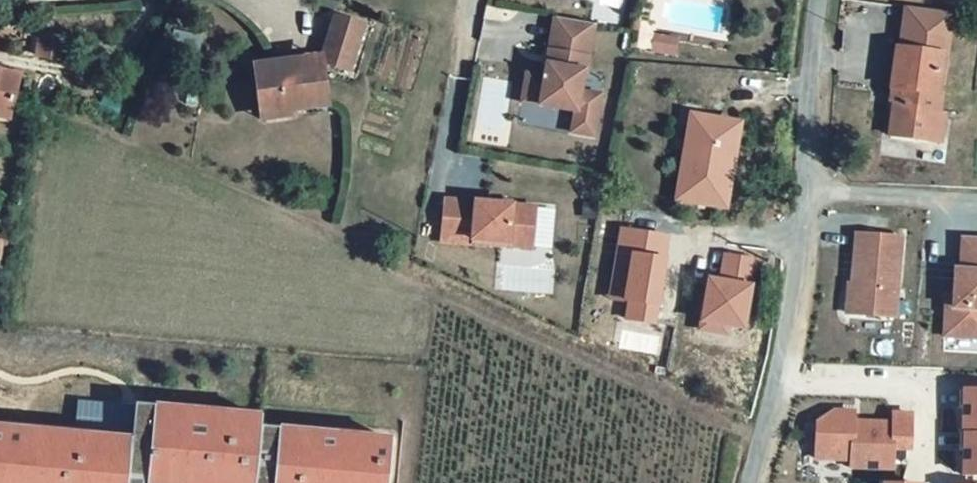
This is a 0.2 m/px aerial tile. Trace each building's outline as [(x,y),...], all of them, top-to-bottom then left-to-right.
[(334,12),(319,56),(356,69),(371,25),(334,12)] [(523,71),(518,106),(571,113),(568,135),(596,139),(603,92),(586,90),(595,24),(551,17),(543,73),(523,71)] [(59,40),(35,35),(32,54),(55,59),(59,40)] [(944,54),(900,49),(895,87),(900,88),(899,99),(894,99),(889,135),(927,139),(930,112),(938,113),(941,92),(938,92),(939,81),(946,82),(948,70),(942,69),(944,54)] [(313,54),(249,64),(258,118),(321,108),(313,54)] [(0,70),(0,111),(1,111),(11,73),(0,70)] [(738,123),(697,117),(691,152),(684,150),(677,198),(726,205),(738,123)] [(442,197),(439,243),(551,250),(554,205),(442,197)] [(900,238),(855,235),(850,314),(895,317),(900,238)] [(955,272),(954,296),(947,296),(946,338),(976,339),(976,242),(962,241),(961,273),(955,272)] [(964,394),(962,470),(976,470),(976,394),(964,394)] [(397,438),(265,427),(266,416),(158,407),(155,441),(136,440),(0,428),(0,482),(393,482),(397,438)] [(818,424),(818,456),(852,456),(851,465),(894,466),(894,450),(912,451),(912,417),(894,416),(894,422),(856,422),(856,412),(835,412),(818,424)]
